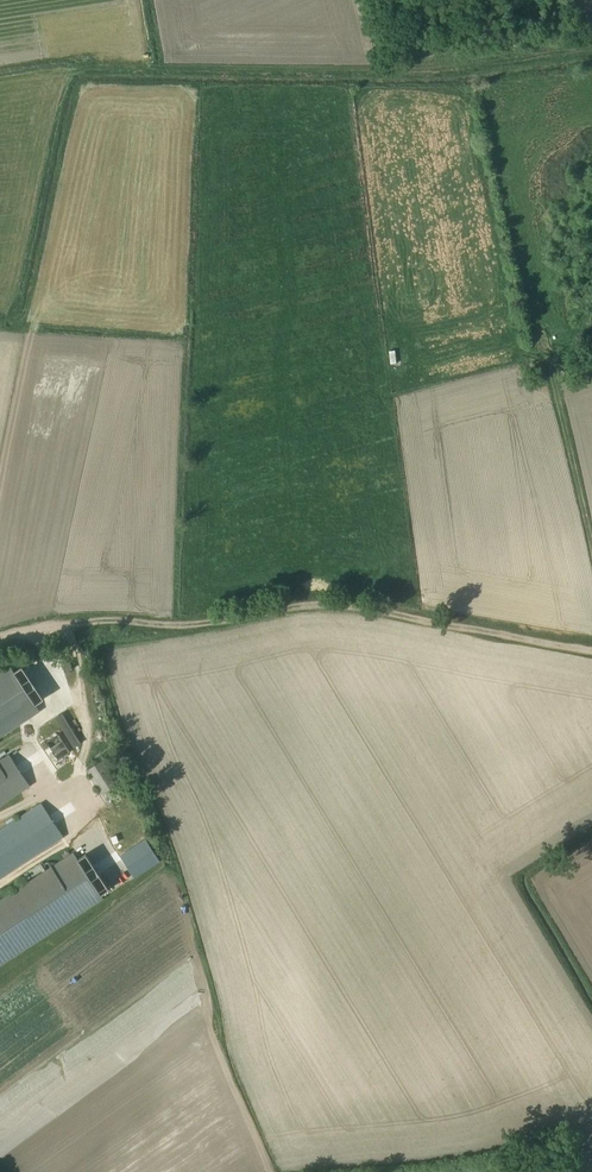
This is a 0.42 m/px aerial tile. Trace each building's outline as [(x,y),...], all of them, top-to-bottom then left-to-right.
[(8,665),(0,670),(0,737),(39,711),(34,704),(42,698),(21,666),(13,671),(8,665)] [(65,712),(57,715),(70,747),(77,744),(65,712)] [(57,731),(45,740),(59,760),(71,752),(57,731)] [(0,760),(0,805),(22,791),(29,785),(9,754),(0,760)] [(85,770),(101,794),(118,783),(103,759),(85,770)] [(0,830),(0,878),(63,837),(41,803),(0,830)] [(107,889),(84,855),(77,858),(72,852),(0,898),(0,965),(103,898),(100,894),(107,889)]
